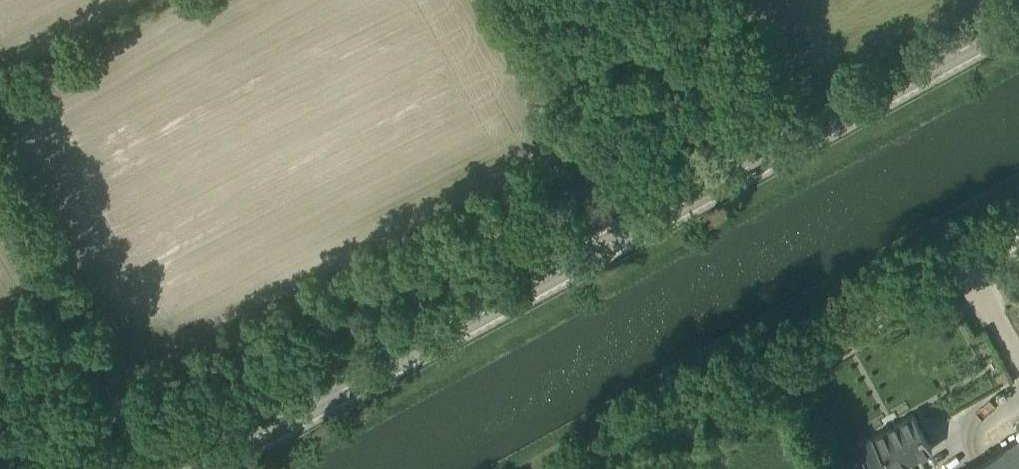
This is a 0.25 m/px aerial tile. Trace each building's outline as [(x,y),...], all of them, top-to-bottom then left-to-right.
[(868,468),(900,468),(932,452),(910,411),(853,442),(868,468)] [(960,468),(1018,468),(1018,436),(960,468)]
